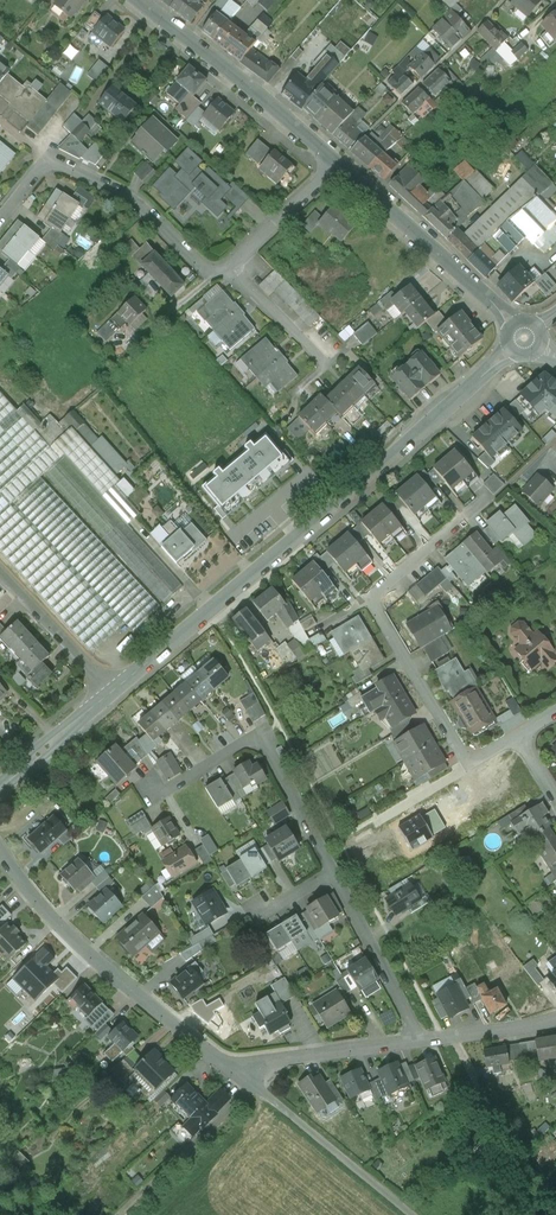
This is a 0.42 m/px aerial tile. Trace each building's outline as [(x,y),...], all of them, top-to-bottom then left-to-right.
[(54,7),(64,14),(66,11),(72,17),(74,14),(77,14),(80,10),(80,8),(86,0),(60,0),(57,3),(54,7)] [(163,3),(171,9),(177,0),(165,0),(163,3)] [(171,9),(190,24),(203,8),(197,3),(199,0),(177,0),(171,9)] [(214,6),(221,12),(230,1),(230,0),(220,0),(214,6)] [(276,1),(275,0),(261,0),(259,3),(268,11),(276,1)] [(451,10),(460,0),(440,0),(451,10)] [(511,5),(516,8),(511,14),(523,24),(541,2),(539,0),(515,0),(511,5)] [(216,14),(202,33),(213,42),(227,23),(231,19),(240,9),(230,1),(221,12),(218,16),(216,14)] [(471,33),(452,12),(442,21),(461,41),(462,41),(471,33)] [(95,13),(85,26),(93,33),(104,20),(95,13)] [(541,26),(546,32),(555,43),(555,44),(555,43),(555,14),(541,26)] [(104,20),(93,33),(104,42),(112,48),(124,34),(113,25),(115,23),(107,17),(104,20)] [(267,29),(257,21),(252,27),(257,32),(262,36),(267,30),(267,29)] [(461,41),(442,21),(434,30),(428,35),(434,42),(440,37),(444,41),(442,43),(451,51),(461,41)] [(213,42),(240,63),(251,49),(255,44),(258,41),(262,36),(257,32),(250,40),(227,23),(213,42)] [(499,35),(487,23),(478,32),(497,51),(503,45),(508,40),(501,33),(499,35)] [(262,36),(258,41),(261,44),(270,33),(267,30),(262,36)] [(555,43),(546,32),(540,38),(549,49),(555,43)] [(104,42),(93,33),(88,39),(99,48),(104,42)] [(522,44),(511,53),(517,61),(528,51),(522,44)] [(64,54),(72,60),(78,51),(70,45),(64,54)] [(509,55),(503,49),(505,47),(503,45),(497,51),(511,66),(517,61),(511,53),(509,55)] [(331,46),(324,53),(328,56),(339,66),(345,57),(331,46)] [(251,49),(240,63),(268,84),(280,70),(270,62),(269,63),(251,49)] [(291,58),(296,62),(303,54),(299,50),(291,58)] [(425,57),(417,50),(411,55),(417,61),(409,68),(420,79),(434,66),(431,64),(425,57)] [(436,58),(430,52),(425,57),(431,64),(436,58)] [(306,81),(297,74),(281,95),(302,111),(303,109),(323,83),(339,66),(328,56),(306,81)] [(504,72),(510,65),(504,59),(497,65),(504,72)] [(100,60),(87,74),(96,82),(108,67),(100,60)] [(7,76),(9,73),(0,65),(0,84),(7,76)] [(76,66),(69,78),(76,82),(84,70),(76,66)] [(411,80),(397,67),(392,73),(395,76),(387,84),(400,96),(412,85),(409,82),(411,80)] [(189,68),(175,84),(181,88),(188,95),(193,98),(207,83),(189,68)] [(438,70),(422,85),(435,97),(446,87),(452,94),(457,89),(438,70)] [(24,94),(26,92),(7,76),(0,84),(0,95),(16,108),(14,110),(30,123),(41,109),(42,109),(24,94)] [(323,83),(303,109),(316,121),(337,99),(338,98),(323,83)] [(379,96),(386,88),(381,83),(374,91),(379,96)] [(72,94),(60,84),(56,90),(67,100),(72,94)] [(175,84),(166,94),(172,99),(181,88),(175,84)] [(420,87),(402,105),(412,116),(422,107),(425,110),(420,114),(424,119),(438,107),(434,103),(429,99),(430,99),(429,98),(428,99),(420,87)] [(137,108),(113,88),(99,105),(123,124),(137,108)] [(181,88),(172,99),(180,105),(188,95),(181,88)] [(67,100),(56,90),(51,96),(62,106),(67,100)] [(386,95),(383,101),(389,105),(393,98),(386,95)] [(62,106),(51,96),(46,103),(57,112),(62,106)] [(337,99),(316,121),(333,136),(351,116),(343,109),(345,107),(337,99)] [(439,99),(434,103),(438,107),(443,102),(439,99)] [(235,116),(218,101),(204,117),(221,132),(235,116)] [(57,112),(46,103),(42,109),(41,109),(52,118),(57,112)] [(199,108),(187,122),(193,127),(204,113),(199,108)] [(351,116),(333,136),(349,150),(364,135),(357,129),(360,127),(357,124),(366,115),(358,108),(351,116)] [(52,118),(41,109),(36,115),(48,124),(52,118)] [(48,124),(36,115),(32,121),(43,130),(48,124)] [(74,115),(64,127),(71,135),(82,124),(74,115)] [(178,141),(154,119),(138,136),(139,136),(132,144),(143,154),(142,154),(146,158),(152,152),(159,158),(164,152),(166,154),(178,141)] [(43,130),(32,121),(30,123),(29,124),(26,127),(38,136),(43,130)] [(82,124),(71,135),(72,136),(79,142),(86,135),(90,131),(82,124)] [(90,131),(86,135),(91,140),(101,129),(97,124),(90,131)] [(72,136),(59,150),(79,160),(88,151),(79,142),(72,136)] [(389,136),(377,149),(383,155),(389,150),(397,143),(389,136)] [(377,149),(365,138),(350,152),(368,168),(369,167),(383,155),(377,149)] [(260,142),(248,156),(260,166),(272,152),(260,142)] [(0,144),(0,173),(14,156),(0,144)] [(516,156),(527,169),(534,163),(523,151),(516,156)] [(230,190),(209,171),(204,177),(196,170),(202,164),(189,152),(177,165),(184,171),(177,179),(170,172),(156,188),(167,199),(181,184),(191,193),(196,188),(199,191),(198,192),(200,194),(200,193),(211,203),(207,207),(218,217),(227,208),(219,201),(223,197),(224,198),(226,196),(231,191),(230,190)] [(293,168),(274,152),(262,166),(270,173),(281,182),(287,175),(290,178),(296,171),(293,168)] [(383,155),(369,167),(384,181),(399,165),(395,161),(393,163),(383,155)] [(420,156),(390,186),(423,218),(431,210),(425,205),(436,193),(432,189),(426,195),(419,187),(436,171),(420,156)] [(474,172),(464,161),(453,171),(463,182),(464,182),(474,172)] [(534,166),(521,179),(527,185),(533,179),(540,172),(534,166)] [(150,169),(140,180),(146,185),(156,174),(150,169)] [(490,186),(476,172),(475,173),(474,172),(464,182),(479,197),(490,186)] [(540,172),(533,179),(540,186),(547,179),(540,172)] [(281,182),(270,173),(267,177),(277,186),(281,182)] [(527,185),(521,179),(463,236),(478,250),(479,248),(508,220),(538,196),(527,185)] [(540,186),(533,179),(527,185),(538,196),(539,196),(545,191),(540,186)] [(540,186),(545,191),(553,185),(547,179),(540,186)] [(479,197),(464,182),(463,182),(440,202),(457,222),(483,201),(479,197)] [(234,185),(230,190),(231,191),(226,196),(240,209),(249,199),(234,185)] [(65,195),(58,191),(48,205),(71,221),(81,207),(81,206),(72,200),(65,195)] [(88,202),(76,194),(72,200),(81,206),(81,207),(84,209),(88,202)] [(538,196),(508,220),(479,248),(497,266),(525,238),(532,246),(537,241),(553,225),(555,222),(555,214),(554,213),(539,196),(538,196)] [(440,202),(424,219),(447,240),(454,232),(453,230),(458,225),(456,223),(457,222),(440,202)] [(71,221),(48,205),(39,219),(46,224),(54,229),(62,235),(62,234),(71,221)] [(357,228),(335,209),(324,221),(319,227),(331,237),(332,236),(342,244),(357,228)] [(324,221),(316,213),(303,227),(309,233),(316,225),(319,227),(324,221)] [(25,227),(19,222),(8,235),(29,253),(36,258),(47,246),(42,242),(43,242),(40,239),(25,227)] [(553,225),(537,241),(546,251),(555,241),(555,227),(553,225)] [(62,235),(54,229),(47,236),(59,246),(66,236),(62,234),(62,235)] [(8,235),(0,245),(0,251),(4,254),(11,260),(19,266),(29,253),(8,235)] [(59,246),(47,236),(43,242),(42,242),(47,246),(55,252),(59,246)] [(478,250),(463,236),(453,246),(467,261),(478,250)] [(141,250),(132,241),(125,247),(134,257),(141,250)] [(141,250),(134,257),(143,267),(156,255),(147,245),(141,250)] [(497,266),(479,248),(478,250),(467,261),(485,279),(497,266)] [(185,288),(156,255),(143,267),(164,289),(172,299),(185,288)] [(19,266),(11,260),(7,266),(17,274),(21,268),(19,266)] [(17,274),(7,266),(3,271),(10,277),(12,279),(17,274)] [(10,277),(3,271),(0,268),(0,289),(10,277)] [(511,305),(529,287),(513,270),(495,288),(511,305)] [(320,318),(275,271),(259,287),(269,297),(275,291),(310,328),(320,318)] [(545,274),(535,284),(540,290),(551,281),(545,274)] [(551,281),(540,290),(545,296),(555,286),(551,281)] [(397,298),(391,303),(394,307),(401,316),(407,311),(406,311),(420,300),(410,288),(397,298)] [(208,304),(205,307),(206,307),(213,316),(205,322),(214,332),(240,310),(235,304),(234,305),(223,292),(208,304)] [(392,292),(380,302),(387,312),(394,307),(391,303),(397,298),(392,292)] [(147,311),(134,298),(119,313),(118,313),(110,321),(119,330),(127,323),(135,332),(147,320),(142,315),(147,311)] [(204,299),(193,308),(198,314),(206,307),(205,307),(208,304),(204,299)] [(434,317),(420,300),(406,311),(407,311),(420,328),(426,323),(434,317)] [(240,310),(214,332),(222,342),(230,336),(238,345),(255,330),(244,317),(245,316),(240,310)] [(439,312),(434,317),(426,323),(435,335),(438,333),(437,332),(448,324),(439,312)] [(482,340),(460,313),(448,324),(437,332),(438,333),(459,359),(482,340)] [(110,321),(97,333),(106,343),(119,330),(110,321)] [(368,323),(353,335),(363,347),(377,335),(368,323)] [(349,326),(338,335),(344,342),(355,334),(349,326)] [(277,353),(266,340),(248,354),(256,363),(248,370),(257,380),(283,357),(278,352),(277,353)] [(429,364),(421,354),(406,367),(425,388),(439,376),(434,369),(430,364),(429,364)] [(283,357),(257,380),(265,390),(273,383),(281,392),(298,377),(287,364),(288,363),(283,357)] [(425,388),(406,367),(392,379),(400,389),(404,394),(405,394),(410,401),(425,388)] [(375,386),(360,370),(348,381),(364,397),(375,386)] [(520,396),(538,417),(545,412),(555,421),(555,384),(544,374),(520,396)] [(364,397),(348,381),(337,391),(352,407),(364,397)] [(352,407),(337,391),(326,401),(337,413),(337,414),(341,418),(352,407)] [(89,650),(121,621),(13,503),(45,473),(47,471),(60,459),(34,431),(17,411),(0,393),(0,552),(89,650)] [(326,401),(322,397),(311,408),(326,424),(337,414),(337,413),(326,401)] [(42,424),(24,405),(17,411),(34,431),(42,424)] [(519,417),(509,406),(504,411),(513,422),(519,417)] [(326,424),(311,408),(300,418),(300,419),(310,430),(314,434),(326,424)] [(503,411),(472,438),(485,453),(491,460),(491,459),(522,432),(513,422),(504,411),(503,411)] [(73,412),(64,419),(76,432),(84,425),(84,424),(73,412)] [(90,448),(75,433),(76,432),(64,419),(59,424),(50,416),(42,424),(34,431),(60,459),(64,455),(102,498),(114,487),(120,482),(115,477),(90,448)] [(300,419),(288,430),(298,441),(310,430),(300,419)] [(98,441),(84,425),(76,432),(75,433),(90,448),(98,441)] [(258,491),(294,461),(285,451),(281,454),(266,435),(252,446),(250,443),(244,448),(247,451),(234,462),(258,491)] [(102,437),(98,441),(90,448),(115,477),(128,466),(102,437)] [(476,476),(455,452),(445,461),(465,485),(476,476)] [(491,460),(485,453),(478,460),(488,469),(495,463),(491,459),(491,460)] [(102,498),(64,455),(60,459),(47,471),(45,473),(164,604),(183,586),(128,526),(102,498)] [(465,485),(445,461),(434,470),(442,480),(454,494),(465,485)] [(222,520),(258,491),(234,462),(221,472),(219,470),(213,475),(215,477),(202,488),(218,507),(214,510),(222,520)] [(434,470),(433,470),(427,475),(433,482),(436,486),(442,480),(434,470)] [(433,482),(427,475),(424,472),(418,477),(426,488),(433,482)] [(493,475),(483,485),(488,490),(499,480),(493,475)] [(537,476),(523,492),(539,507),(553,490),(537,476)] [(161,607),(40,477),(13,503),(121,621),(133,633),(161,607)] [(426,488),(418,477),(407,486),(427,510),(438,501),(426,488)] [(114,487),(125,500),(135,491),(123,479),(120,482),(114,487)] [(499,480),(488,490),(493,496),(504,485),(499,480)] [(134,509),(149,496),(140,486),(135,491),(125,500),(134,509)] [(427,510),(407,486),(396,495),(405,505),(416,519),(427,510)] [(139,515),(134,509),(125,500),(114,487),(102,498),(128,526),(139,515)] [(396,495),(389,500),(398,511),(405,505),(396,495)] [(398,511),(389,500),(383,506),(392,516),(398,511)] [(157,506),(151,512),(158,520),(165,514),(157,506)] [(392,516),(383,506),(373,515),(392,539),(403,530),(392,516)] [(504,519),(499,514),(487,524),(490,527),(500,540),(501,541),(513,532),(524,546),(535,536),(526,525),(528,523),(515,507),(506,514),(507,515),(504,519)] [(392,539),(373,515),(362,524),(370,534),(382,548),(392,539)] [(174,525),(181,533),(191,525),(183,516),(174,525)] [(174,525),(170,521),(162,529),(159,526),(150,535),(159,545),(162,542),(164,545),(161,547),(176,564),(192,550),(194,548),(181,533),(174,525)] [(194,548),(192,550),(194,552),(207,541),(192,524),(191,525),(181,533),(194,548)] [(362,524),(361,524),(355,529),(364,540),(370,534),(362,524)] [(500,540),(490,527),(484,532),(494,545),(500,540)] [(364,540),(355,529),(348,535),(349,535),(357,545),(364,540)] [(491,552),(476,533),(463,544),(486,573),(487,574),(500,563),(501,563),(491,552)] [(357,545),(349,535),(338,544),(358,568),(368,559),(357,545)] [(358,568),(338,544),(327,553),(336,564),(347,577),(358,568)] [(463,544),(462,544),(445,559),(465,583),(473,576),(477,580),(486,573),(463,544)] [(511,564),(497,548),(491,552),(501,563),(500,563),(505,569),(511,564)] [(327,553),(327,552),(320,558),(330,569),(336,564),(327,553)] [(330,569),(320,558),(313,563),(314,564),(323,575),(330,569)] [(314,564),(303,573),(323,597),(334,588),(323,575),(314,564)] [(451,573),(446,567),(441,572),(447,580),(450,583),(456,578),(451,573)] [(438,569),(416,587),(425,598),(447,580),(441,572),(438,569)] [(303,573),(293,582),(313,606),(323,597),(303,573)] [(272,589),(254,604),(268,622),(278,613),(286,607),(272,589)] [(289,604),(286,607),(278,613),(289,629),(298,621),(289,604)] [(435,609),(406,626),(412,635),(415,632),(424,647),(439,638),(449,632),(443,623),(442,623),(438,617),(439,616),(435,609)] [(265,634),(246,610),(233,621),(251,645),(265,634)] [(312,618),(301,625),(305,632),(317,625),(312,618)] [(356,620),(337,631),(339,636),(334,638),(345,655),(350,652),(371,640),(365,630),(363,632),(356,620)] [(295,641),(307,656),(315,652),(313,648),(309,640),(305,632),(301,625),(298,621),(289,629),(295,641)] [(17,623),(1,637),(12,649),(27,634),(17,623)] [(529,632),(526,632),(526,628),(523,624),(518,624),(512,629),(511,634),(515,638),(518,638),(518,642),(522,646),(515,651),(524,662),(527,660),(534,668),(541,662),(547,668),(555,662),(550,656),(554,653),(543,639),(539,642),(535,638),(529,632)] [(321,633),(309,640),(313,648),(326,641),(321,633)] [(27,634),(12,649),(22,660),(38,646),(27,634)] [(265,634),(251,645),(257,652),(271,641),(265,634)] [(449,653),(439,638),(424,647),(422,648),(431,664),(449,653)] [(371,640),(350,652),(355,661),(357,660),(364,671),(364,672),(368,670),(372,667),(371,665),(382,659),(371,640)] [(307,656),(295,641),(288,647),(292,652),(300,662),(307,656)] [(285,643),(276,650),(282,660),(292,652),(288,647),(285,643)] [(38,646),(22,660),(32,672),(33,672),(41,664),(49,657),(38,646)] [(456,659),(434,672),(440,682),(443,680),(449,690),(448,691),(454,701),(471,690),(473,689),(456,659)] [(228,679),(214,662),(199,674),(213,691),(228,679)] [(41,664),(33,672),(32,672),(27,677),(37,688),(51,674),(41,664)] [(364,672),(364,671),(352,678),(356,684),(372,675),(368,670),(364,672)] [(213,691),(199,674),(186,684),(201,701),(213,691)] [(393,677),(376,687),(378,690),(366,697),(371,705),(375,712),(404,695),(393,677)] [(201,701),(186,684),(175,695),(189,711),(201,701)] [(454,701),(452,702),(461,718),(462,717),(468,727),(467,728),(471,735),(493,722),(487,711),(483,714),(476,703),(478,701),(471,690),(454,701)] [(360,693),(347,702),(351,708),(364,700),(360,693)] [(254,694),(240,702),(246,712),(252,708),(259,704),(254,694)] [(189,711),(175,695),(163,705),(177,722),(189,711)] [(404,695),(375,712),(380,721),(388,717),(394,726),(394,727),(404,721),(415,714),(404,695)] [(513,699),(505,703),(514,718),(522,713),(513,699)] [(259,704),(252,708),(259,720),(265,716),(259,704)] [(163,705),(151,716),(165,732),(177,722),(163,705)] [(371,705),(361,711),(365,718),(375,712),(371,705)] [(259,720),(252,708),(246,712),(253,724),(259,720)] [(151,716),(139,726),(147,735),(153,742),(158,737),(165,732),(151,716)] [(404,721),(394,727),(394,726),(389,729),(393,736),(404,729),(405,729),(407,727),(404,721)] [(408,735),(394,744),(400,754),(405,763),(406,763),(434,746),(423,727),(408,735)] [(404,729),(393,736),(390,737),(394,744),(408,735),(405,729),(404,729)] [(153,742),(147,735),(139,742),(147,756),(157,748),(156,747),(159,744),(161,740),(158,737),(153,742)] [(189,737),(184,740),(191,751),(197,748),(189,737)] [(139,742),(131,749),(141,761),(147,756),(139,742)] [(434,746),(406,763),(416,780),(427,774),(443,765),(444,763),(434,746)] [(123,756),(115,747),(97,764),(117,786),(136,770),(123,756)] [(286,755),(281,747),(276,750),(280,758),(286,755)] [(141,761),(131,749),(123,756),(134,768),(141,761)] [(170,756),(158,763),(161,769),(174,762),(170,756)] [(174,762),(161,769),(165,775),(177,768),(174,762)] [(258,766),(252,770),(248,763),(234,772),(235,774),(244,788),(254,782),(256,785),(266,780),(258,766)] [(443,765),(427,774),(431,780),(446,771),(443,765)] [(177,768),(165,775),(169,781),(181,774),(177,768)] [(235,774),(228,778),(236,793),(244,788),(235,774)] [(236,793),(228,778),(222,782),(232,797),(230,798),(233,803),(240,799),(236,793)] [(221,780),(205,789),(218,809),(228,804),(226,800),(230,798),(232,797),(222,782),(221,780)] [(116,790),(105,799),(110,805),(120,795),(116,790)] [(282,803),(268,813),(272,819),(286,810),(282,803)] [(529,812),(520,817),(525,826),(523,828),(524,830),(530,839),(549,827),(552,825),(546,816),(549,814),(543,803),(529,812)] [(525,806),(509,816),(512,822),(520,817),(529,812),(525,806)] [(435,809),(422,817),(433,836),(446,828),(435,809)] [(286,810),(272,819),(276,824),(289,816),(286,810)] [(128,821),(132,827),(147,818),(143,811),(128,821)] [(420,814),(399,826),(412,850),(434,837),(433,836),(422,817),(420,814)] [(54,817),(28,840),(41,854),(57,839),(66,831),(54,817)] [(512,822),(511,823),(517,834),(524,830),(523,828),(525,826),(520,817),(512,822)] [(132,827),(137,835),(152,826),(147,818),(132,827)] [(169,818),(153,827),(163,846),(180,836),(169,818)] [(549,827),(532,838),(541,852),(539,853),(549,869),(555,864),(555,839),(549,827)] [(286,829),(275,836),(275,837),(268,841),(267,841),(266,841),(269,845),(277,859),(279,862),(299,849),(286,829)] [(66,831),(57,839),(64,846),(73,837),(67,830),(66,831)] [(208,835),(200,841),(203,846),(209,856),(218,851),(208,835)] [(277,859),(269,845),(263,849),(271,863),(277,859)] [(203,846),(195,851),(204,866),(212,861),(209,856),(203,846)] [(187,849),(163,863),(172,878),(195,863),(187,849)] [(271,863),(263,849),(260,851),(261,852),(258,853),(266,866),(271,863)] [(258,853),(256,850),(240,859),(241,861),(252,878),(268,869),(266,866),(258,853)] [(80,860),(62,876),(75,891),(77,889),(89,879),(93,883),(97,879),(96,878),(80,860)] [(241,861),(227,870),(227,871),(236,885),(237,887),(252,878),(241,861)] [(236,885),(227,871),(221,875),(229,889),(236,885)] [(104,872),(96,878),(97,879),(93,883),(92,884),(96,889),(109,878),(104,872)] [(109,878),(96,889),(102,895),(108,890),(115,885),(109,878)] [(89,879),(77,889),(81,893),(92,884),(93,883),(89,879)] [(400,883),(388,891),(392,897),(404,889),(400,883)] [(392,897),(386,901),(396,916),(401,913),(401,912),(407,908),(420,900),(410,885),(404,889),(392,897)] [(156,886),(141,899),(151,909),(163,899),(156,886)] [(102,895),(88,907),(103,924),(123,907),(108,890),(102,895)] [(212,891),(203,896),(194,902),(208,925),(217,919),(217,918),(226,912),(221,905),(222,905),(219,899),(218,900),(212,891)] [(333,894),(309,909),(309,910),(318,925),(312,928),(320,941),(321,942),(334,933),(328,924),(338,918),(337,917),(343,913),(333,894)] [(426,897),(420,900),(407,908),(411,914),(429,903),(426,897)] [(0,908),(0,931),(7,924),(5,923),(12,916),(2,906),(0,908)] [(318,925),(309,910),(303,914),(312,928),(318,925)] [(312,928),(303,914),(298,918),(307,932),(312,928)] [(144,916),(134,924),(117,940),(132,957),(146,945),(152,952),(162,944),(162,938),(159,934),(160,933),(148,921),(144,916)] [(298,918),(297,916),(282,926),(293,943),(308,934),(298,918)] [(7,924),(0,931),(0,958),(1,957),(7,963),(26,945),(16,935),(19,932),(14,927),(12,930),(7,924)] [(282,926),(267,935),(268,936),(278,953),(293,943),(282,926)] [(209,928),(194,937),(198,944),(199,944),(214,935),(209,928)] [(278,953),(268,936),(261,940),(271,957),(278,953)] [(194,937),(189,940),(193,947),(198,944),(194,937)] [(193,947),(188,950),(192,957),(203,951),(199,944),(198,944),(193,947)] [(50,970),(37,956),(13,980),(19,986),(21,989),(22,988),(24,991),(27,987),(35,995),(41,990),(45,994),(52,987),(64,975),(62,973),(58,969),(52,975),(49,972),(50,970)] [(366,960),(347,972),(350,976),(357,988),(360,992),(379,980),(366,960)] [(64,975),(52,987),(61,996),(77,979),(67,968),(62,973),(64,975)] [(191,968),(172,983),(184,999),(196,990),(197,992),(204,986),(191,968)] [(535,969),(528,974),(537,986),(544,981),(535,969)] [(547,978),(555,990),(555,971),(555,972),(547,978)] [(350,976),(344,980),(351,992),(357,988),(350,976)] [(282,1004),(295,997),(284,978),(271,986),(275,993),(282,1004)] [(466,989),(461,979),(453,983),(455,986),(456,986),(464,1001),(471,998),(466,989)] [(344,980),(337,984),(344,996),(351,992),(344,980)] [(477,988),(475,984),(466,989),(471,998),(474,1004),(482,1000),(481,998),(476,988),(477,988)] [(108,1009),(84,985),(66,1003),(73,1011),(78,1007),(88,1017),(89,1017),(94,1022),(108,1009)] [(477,988),(476,988),(481,998),(489,994),(484,985),(477,988)] [(455,986),(437,996),(441,1004),(448,1017),(449,1019),(468,1009),(464,1001),(456,986),(455,986)] [(481,998),(482,1000),(490,1015),(506,1006),(497,990),(489,994),(481,998)] [(337,991),(318,1003),(323,1011),(319,1013),(328,1029),(351,1015),(337,991)] [(282,1004),(275,993),(255,1005),(260,1013),(252,1017),(260,1030),(264,1027),(269,1037),(288,1026),(283,1017),(287,1014),(282,1004)] [(448,1017),(441,1004),(434,1008),(441,1020),(448,1017)] [(108,1009),(94,1022),(96,1024),(93,1026),(98,1031),(105,1024),(114,1015),(108,1009)] [(391,1010),(378,1017),(384,1028),(396,1021),(391,1010)] [(123,1023),(109,1037),(124,1052),(139,1037),(132,1031),(131,1032),(123,1023)] [(98,1031),(96,1034),(101,1040),(111,1030),(105,1024),(98,1031)] [(534,1043),(534,1044),(536,1056),(537,1062),(547,1060),(548,1068),(555,1067),(555,1039),(534,1043)] [(534,1044),(527,1045),(530,1057),(536,1056),(534,1044)] [(527,1045),(507,1048),(509,1060),(530,1057),(527,1045)] [(507,1048),(484,1051),(486,1068),(493,1067),(500,1065),(510,1064),(509,1060),(507,1048)] [(175,1073),(153,1051),(134,1070),(134,1071),(136,1073),(146,1082),(139,1090),(149,1099),(175,1073)] [(417,1066),(416,1066),(421,1078),(427,1091),(438,1086),(445,1083),(434,1058),(417,1066)] [(124,1060),(111,1072),(124,1085),(129,1080),(136,1073),(134,1071),(134,1070),(124,1060)] [(397,1063),(378,1073),(383,1082),(389,1095),(391,1100),(410,1091),(397,1063)] [(416,1064),(408,1067),(414,1081),(421,1078),(416,1066),(417,1066),(416,1064)] [(500,1065),(493,1067),(494,1075),(501,1074),(500,1065)] [(68,1068),(54,1071),(55,1081),(70,1078),(68,1068)] [(369,1089),(360,1069),(342,1078),(351,1099),(360,1095),(363,1101),(372,1096),(369,1089)] [(146,1082),(136,1073),(129,1080),(139,1090),(146,1082)] [(330,1081),(324,1086),(318,1077),(312,1082),(310,1078),(299,1085),(318,1114),(335,1103),(329,1093),(335,1088),(330,1081)] [(383,1082),(376,1085),(382,1099),(389,1095),(383,1082)] [(206,1103),(186,1084),(172,1099),(191,1118),(206,1103)] [(376,1085),(369,1089),(372,1096),(374,1103),(382,1099),(376,1085)] [(438,1086),(427,1091),(430,1099),(442,1094),(438,1086)] [(231,1099),(220,1088),(206,1103),(217,1114),(231,1099)] [(344,1102),(335,1088),(329,1093),(335,1103),(337,1107),(344,1102)] [(165,1092),(155,1101),(160,1107),(170,1098),(165,1092)] [(217,1114),(206,1103),(191,1118),(182,1128),(193,1138),(201,1130),(202,1132),(218,1115),(217,1114)] [(30,1162),(17,1150),(6,1162),(19,1174),(30,1162)]
